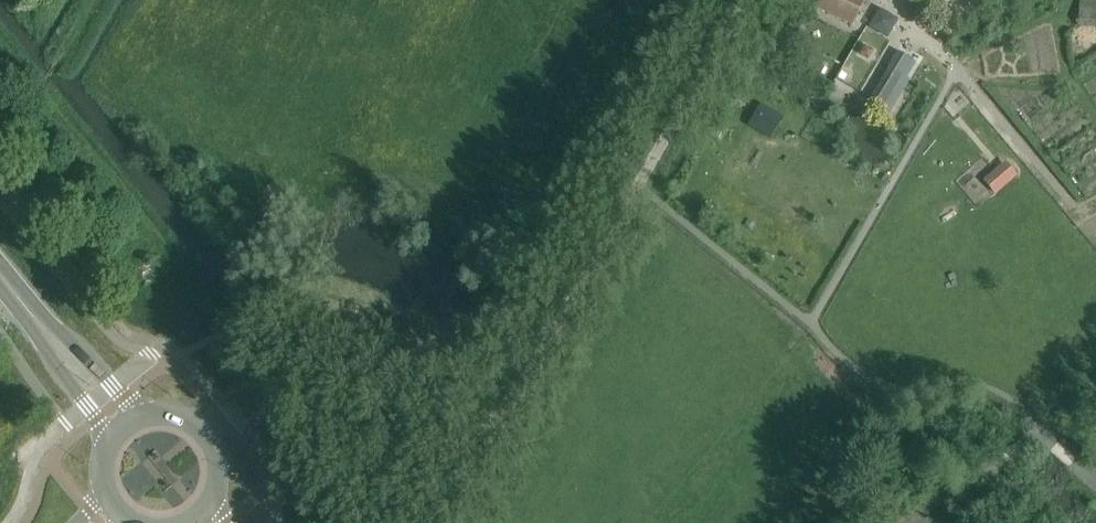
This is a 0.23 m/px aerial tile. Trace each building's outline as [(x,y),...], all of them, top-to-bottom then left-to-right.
[(865,0),(818,0),(814,8),(851,27),(865,0)] [(1077,4),(1076,26),(1095,27),(1095,5),(1077,4)] [(905,77),(889,68),(870,100),(885,109),(905,77)]
